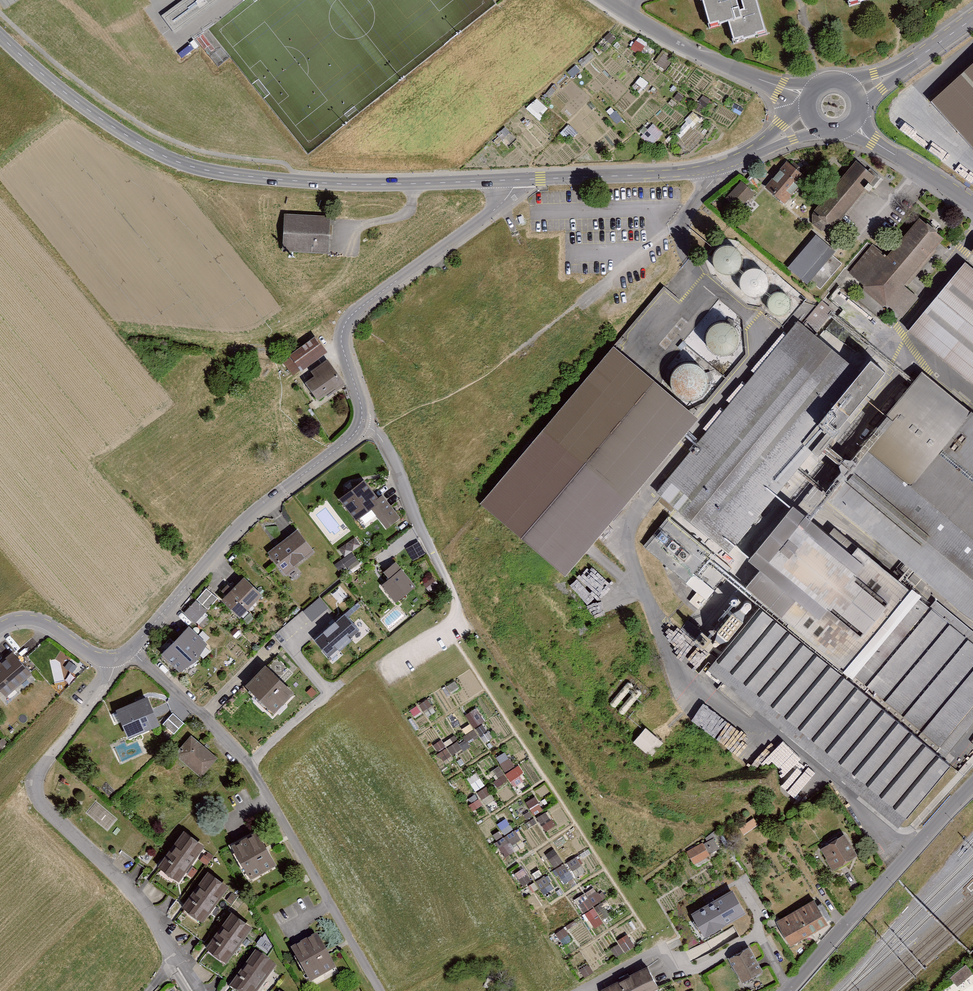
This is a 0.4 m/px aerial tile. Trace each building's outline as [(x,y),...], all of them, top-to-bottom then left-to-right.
[(161,15),(174,33),(219,0),(182,0),(161,15)] [(714,25),(733,19),(738,38),(769,30),(761,0),(743,0),(742,0),(708,0),(714,25)] [(931,101),(972,149),(972,65),(931,101)] [(642,135),(651,144),(662,133),(654,124),(642,135)] [(764,184),(786,203),(809,175),(787,157),(764,184)] [(858,158),(814,213),(837,230),(871,187),(880,175),(858,158)] [(754,187),(743,178),(724,200),(735,210),(754,187)] [(289,251),(328,253),(331,216),(286,213),(283,247),(289,251)] [(870,243),(844,274),(902,320),(920,297),(905,286),(943,238),(933,230),(923,222),(892,261),(870,243)] [(818,233),(790,268),(819,292),(847,257),(818,233)] [(718,269),(723,274),(728,275),(734,274),(738,272),(741,268),(743,263),(743,258),(741,254),(738,250),(733,247),(728,247),(724,248),(720,251),(716,255),(715,260),(716,265),(718,269)] [(910,331),(934,351),(972,384),(972,267),(967,263),(910,331)] [(745,293),(751,297),(756,298),(761,297),(765,295),(769,291),(771,286),(771,282),(770,277),(765,271),(760,269),(754,269),(749,270),(744,274),(742,279),(741,284),(742,289),(745,293)] [(773,313),(778,316),(782,316),(786,315),(789,313),(791,312),(792,308),(793,304),(792,300),(790,298),(787,295),(784,294),(780,293),(776,295),(772,298),(770,302),(770,306),(771,310),(773,313)] [(807,317),(819,327),(833,309),(822,300),(807,317)] [(814,333),(818,328),(811,321),(806,327),(814,333)] [(722,357),(729,358),(734,356),(739,352),(741,350),(743,345),(743,339),(740,331),(736,327),(729,325),(723,325),(716,328),(712,333),(710,338),(710,342),(711,348),(714,352),(716,355),(722,357)] [(802,326),(664,498),(725,546),(769,490),(784,471),(862,373),(802,326)] [(317,335),(290,355),(303,372),(330,352),(317,335)] [(612,347),(485,496),(567,566),(694,416),(612,347)] [(327,360),(304,377),(322,401),(345,384),(327,360)] [(683,399),(689,401),(695,401),(701,399),(706,396),(709,390),(711,384),(710,380),(708,374),(704,369),(698,366),(692,365),(685,366),(679,370),(676,374),(674,380),(675,389),(678,395),(683,399)] [(926,375),(825,495),(972,618),(972,414),(926,375)] [(367,479),(337,501),(354,523),(374,508),(388,527),(402,517),(383,492),(378,495),(367,479)] [(709,550),(667,518),(661,526),(669,531),(660,543),(667,548),(666,550),(694,570),(709,550)] [(785,617),(944,750),(972,715),(972,643),(861,549),(847,566),(799,527),(773,559),(809,589),(785,617)] [(298,529),(269,551),(288,576),(317,553),(298,529)] [(389,577),(380,585),(395,601),(415,584),(395,562),(384,572),(389,577)] [(684,582),(706,598),(714,587),(693,571),(684,582)] [(243,576),(223,599),(244,618),(265,595),(243,576)] [(206,588),(196,600),(208,609),(217,598),(206,588)] [(319,596),(303,611),(311,621),(328,606),(319,596)] [(720,640),(750,605),(741,597),(711,632),(720,640)] [(195,600),(183,612),(195,623),(207,611),(195,600)] [(319,631),(340,656),(373,626),(352,600),(319,631)] [(328,619),(334,614),(328,607),(322,612),(328,619)] [(763,608),(719,660),(909,817),(953,765),(763,608)] [(688,620),(682,628),(692,637),(699,629),(688,620)] [(163,653),(180,670),(206,644),(187,628),(163,653)] [(0,662),(0,692),(5,698),(32,674),(12,651),(0,662)] [(266,663),(246,684),(277,713),(296,691),(266,663)] [(129,737),(161,724),(150,697),(119,709),(129,737)] [(759,744),(699,697),(685,715),(745,762),(759,744)] [(173,712),(162,724),(173,734),(184,723),(173,712)] [(665,744),(647,729),(634,744),(651,760),(665,744)] [(193,735),(176,753),(200,776),(217,757),(193,735)] [(505,752),(496,757),(504,771),(513,765),(505,752)] [(515,783),(525,770),(515,763),(505,776),(515,783)] [(535,796),(526,802),(533,815),(543,809),(535,796)] [(537,817),(546,830),(555,824),(546,811),(537,817)] [(156,866),(178,881),(204,844),(182,829),(156,866)] [(495,839),(502,856),(524,846),(517,830),(495,839)] [(260,831),(232,845),(250,880),(278,866),(268,848),(260,831)] [(847,833),(819,850),(832,872),(860,855),(847,833)] [(686,852),(693,866),(710,857),(703,843),(686,852)] [(557,853),(550,858),(554,866),(562,862),(557,853)] [(182,905),(203,920),(228,885),(207,870),(182,905)] [(586,920),(597,915),(592,905),(601,900),(595,887),(575,897),(586,920)] [(816,901),(779,924),(792,944),(829,921),(816,901)] [(688,934),(700,953),(749,927),(738,907),(688,934)] [(206,949),(227,962),(227,961),(254,924),(231,910),(206,949)] [(318,937),(292,950),(311,985),(336,972),(327,954),(318,937)] [(752,950),(733,960),(745,982),(764,972),(752,950)] [(233,990),(260,990),(277,967),(255,951),(229,988),(233,990)] [(949,975),(956,985),(972,973),(965,963),(949,975)] [(660,988),(650,968),(625,981),(606,990),(653,990),(660,988)]
